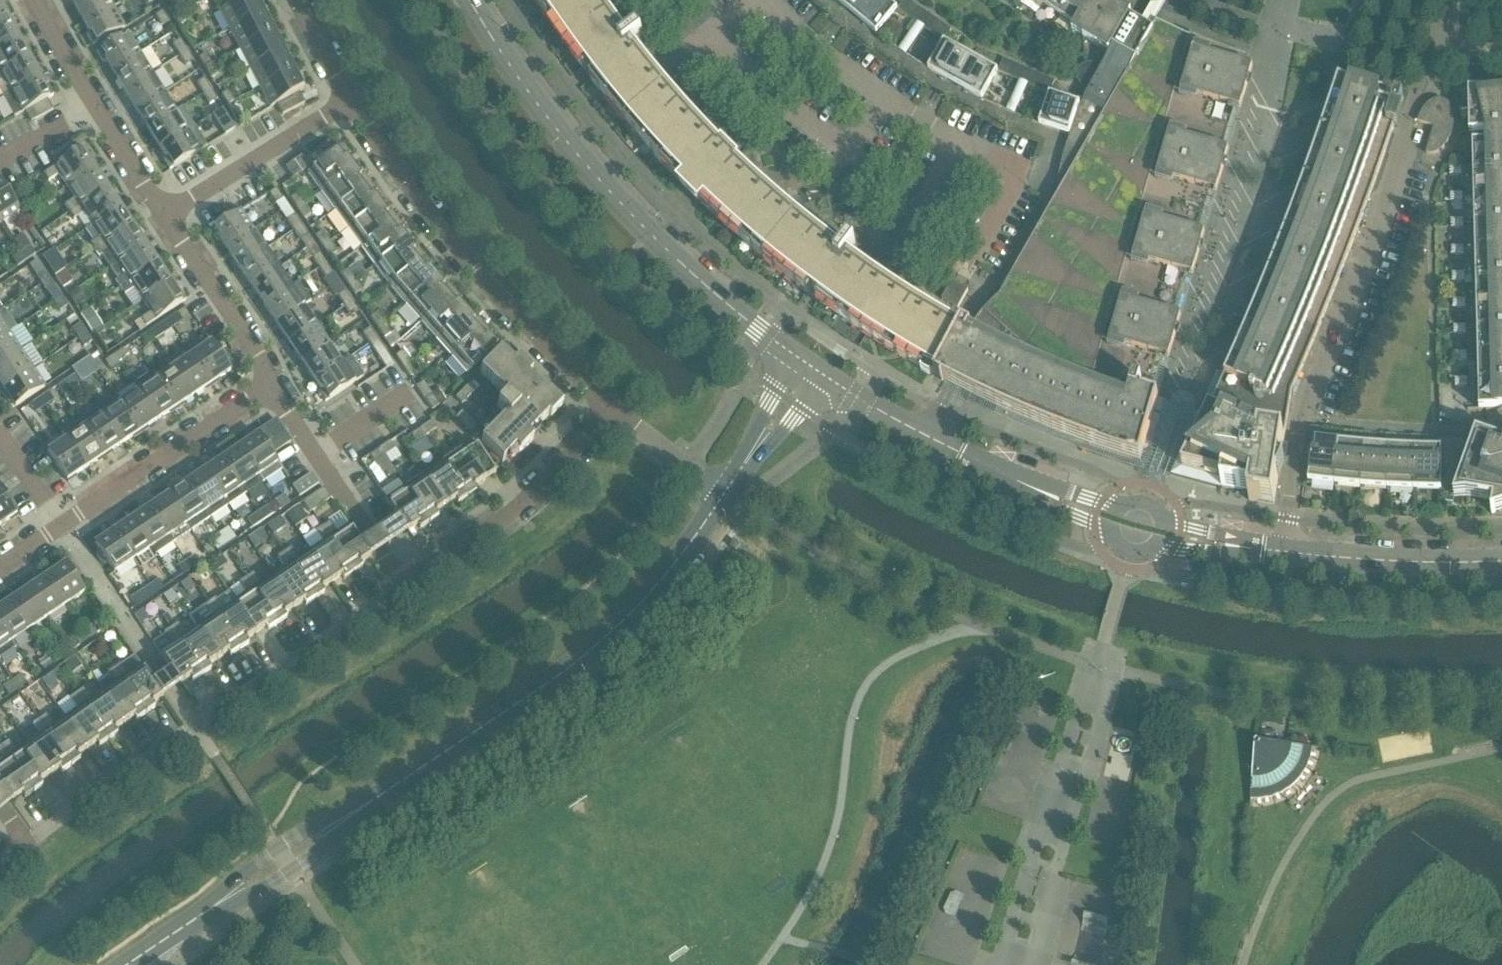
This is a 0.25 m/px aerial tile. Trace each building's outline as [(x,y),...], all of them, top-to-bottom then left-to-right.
[(83,24),(113,8),(109,0),(79,0),(73,4),(83,24)] [(230,31),(263,14),(256,0),(240,0),(219,11),(230,31)] [(543,13),(548,20),(565,45),(585,72),(594,64),(600,72),(590,79),(601,93),(620,116),(629,128),(639,139),(658,160),(675,178),(683,186),(701,204),(730,231),(751,250),(779,272),(808,295),(812,290),(820,296),(816,301),(842,320),(868,337),(876,342),(895,354),(922,371),(925,365),(937,372),(958,334),(934,321),(910,306),(884,289),(865,276),(846,262),(849,258),(849,255),(856,246),(849,241),(843,250),(840,251),(837,255),(806,231),(785,214),(760,192),(735,169),(718,152),(695,127),(672,102),(657,85),(643,68),(630,51),(634,48),(635,45),(644,38),(639,31),(630,38),(627,38),(623,41),(603,13),(594,0),(535,0),(543,13)] [(854,14),(866,0),(835,0),(845,9),(846,7),(854,14)] [(854,14),(863,21),(861,22),(877,35),(897,10),(885,0),(866,0),(854,14)] [(905,16),(913,4),(907,0),(905,0),(898,11),(905,16)] [(1113,48),(1129,17),(1131,14),(1108,0),(1107,0),(1106,1),(1103,0),(1037,0),(1044,5),(1059,16),(1075,26),(1072,31),(1083,38),(1097,47),(1101,41),(1113,48)] [(905,16),(913,21),(921,10),(913,4),(905,16)] [(113,8),(83,24),(89,34),(87,35),(92,45),(124,28),(113,8)] [(913,21),(917,24),(921,26),(929,15),(921,10),(913,21)] [(169,23),(162,12),(155,16),(162,27),(169,23)] [(172,16),(178,27),(185,22),(179,12),(172,16)] [(230,31),(240,50),(273,33),(263,14),(230,31)] [(929,15),(921,26),(924,29),(928,32),(936,20),(929,15)] [(18,37),(7,17),(0,21),(0,47),(18,37)] [(1079,105),(1070,134),(1071,134),(1066,147),(1064,157),(1060,170),(1058,179),(1056,194),(1055,201),(1000,297),(995,302),(990,307),(986,311),(981,317),(977,322),(972,329),(968,335),(943,382),(947,384),(968,395),(985,403),(1003,412),(1021,419),(1035,425),(1055,433),(1091,447),(1106,452),(1141,463),(1159,400),(1151,398),(1162,360),(1169,362),(1182,319),(1175,317),(1186,277),(1193,279),(1206,236),(1199,234),(1210,194),(1217,196),(1229,153),(1222,151),(1234,111),(1241,113),(1253,70),(1246,68),(1248,60),(1233,55),(1222,51),(1205,44),(1198,41),(1182,34),(1170,28),(1169,29),(1158,24),(1157,23),(1156,23),(1152,31),(1129,17),(1113,48),(1110,52),(1108,51),(1107,53),(1109,54),(1081,106),(1079,105)] [(936,20),(928,32),(936,37),(944,25),(936,20)] [(917,24),(908,37),(915,42),(924,29),(921,26),(917,24)] [(944,25),(936,37),(944,42),(952,31),(944,25)] [(105,61),(111,71),(140,53),(127,33),(97,52),(103,63),(105,61)] [(240,50),(250,69),(283,52),(273,33),(240,50)] [(29,57),(18,37),(0,47),(0,73),(29,57)] [(915,42),(908,37),(899,51),(906,55),(915,42)] [(172,45),(179,56),(186,51),(180,41),(172,45)] [(947,78),(956,84),(971,57),(944,42),(929,70),(946,80),(947,78)] [(186,51),(179,56),(185,67),(193,62),(186,51)] [(250,69),(260,88),(293,71),(283,52),(250,69)] [(111,71),(123,91),(152,73),(140,53),(111,71)] [(198,59),(204,69),(211,65),(205,55),(198,59)] [(3,97),(40,77),(29,57),(0,73),(0,92),(3,97)] [(971,57),(956,84),(965,89),(964,91),(982,100),(998,72),(971,57)] [(998,72),(1007,76),(1012,63),(1004,60),(998,72)] [(1007,76),(1015,80),(1021,67),(1012,63),(1007,76)] [(211,65),(204,69),(211,79),(218,75),(211,65)] [(1015,80),(1020,82),(1024,84),(1029,71),(1021,67),(1015,80)] [(293,71),(260,88),(270,108),(276,105),(282,116),(304,104),(299,93),(303,91),(293,71)] [(1029,71),(1024,84),(1027,85),(1032,87),(1038,74),(1029,71)] [(123,91),(135,110),(164,92),(152,73),(123,91)] [(1038,74),(1032,87),(1041,91),(1046,78),(1038,74)] [(0,99),(11,120),(25,112),(31,123),(53,111),(47,100),(53,97),(47,86),(45,87),(40,77),(3,97),(0,99)] [(1046,78),(1041,91),(1049,95),(1055,82),(1046,78)] [(196,84),(203,95),(210,90),(204,79),(196,84)] [(1020,82),(1014,96),(1021,100),(1027,85),(1024,84),(1020,82)] [(1318,157),(1309,181),(1289,234),(1281,256),(1271,280),(1261,305),(1251,330),(1240,354),(1229,379),(1211,419),(1192,459),(1182,454),(1172,475),(1222,489),(1250,493),(1249,501),(1274,506),(1291,393),(1299,376),(1309,354),(1320,326),(1333,295),(1345,265),(1360,226),(1378,176),(1394,128),(1404,99),(1396,96),(1395,98),(1369,89),(1368,92),(1342,84),(1335,106),(1327,131),(1318,157)] [(210,90),(203,95),(209,105),(217,101),(210,90)] [(1478,134),(1501,133),(1501,90),(1468,91),(1469,113),(1470,113),(1472,121),(1469,122),(1469,134),(1478,134)] [(221,96),(227,106),(234,102),(228,91),(221,96)] [(135,110),(147,130),(176,112),(164,92),(135,110)] [(1059,130),(1070,134),(1079,105),(1050,95),(1040,125),(1058,132),(1059,130)] [(1021,100),(1014,96),(1007,112),(1014,115),(1021,100)] [(1438,113),(1434,128),(1426,154),(1427,155),(1430,155),(1432,155),(1436,154),(1437,153),(1439,152),(1440,151),(1442,150),(1444,148),(1446,146),(1448,143),(1449,140),(1451,138),(1452,135),(1453,131),(1453,128),(1454,125),(1454,122),(1454,118),(1453,115),(1453,112),(1452,111),(1451,109),(1451,107),(1450,106),(1447,103),(1445,102),(1443,101),(1440,100),(1437,101),(1436,101),(1432,102),(1430,104),(1428,105),(1426,107),(1425,109),(1438,113)] [(147,130),(159,149),(195,127),(183,108),(176,112),(147,130)] [(223,109),(212,116),(225,136),(235,130),(223,109)] [(1418,123),(1434,128),(1438,113),(1425,109),(1423,111),(1421,114),(1420,117),(1418,120),(1418,123)] [(195,127),(159,149),(165,159),(163,160),(169,170),(207,147),(195,127)] [(1478,134),(1479,144),(1473,145),(1480,410),(1501,410),(1501,133),(1478,134)] [(58,175),(66,188),(94,169),(88,159),(90,158),(83,148),(77,152),(71,142),(50,156),(57,166),(43,175),(48,182),(58,175)] [(307,174),(321,193),(353,169),(349,171),(343,162),(349,157),(342,148),(336,152),(329,142),(304,160),(309,167),(312,170),(307,174)] [(293,179),(309,167),(304,160),(302,157),(285,168),(293,179)] [(1462,168),(1450,168),(1450,176),(1462,176),(1462,168)] [(64,206),(69,213),(107,188),(94,169),(66,188),(74,200),(64,206)] [(321,193),(334,211),(369,186),(363,177),(357,181),(350,172),(353,170),(353,169),(321,193)] [(1,224),(19,212),(0,183),(0,223),(1,224)] [(334,211),(347,230),(380,206),(379,206),(376,208),(369,199),(376,194),(369,186),(334,211)] [(84,213),(92,225),(119,207),(107,188),(69,213),(74,220),(84,213)] [(268,195),(276,205),(283,200),(276,189),(268,195)] [(290,199),(297,210),(304,205),(297,194),(290,199)] [(1462,194),(1450,194),(1451,202),(1463,202),(1462,194)] [(304,205),(297,210),(304,220),(311,215),(304,205)] [(347,230),(361,248),(396,222),(390,213),(383,218),(377,209),(380,207),(380,206),(347,230)] [(90,244),(94,251),(132,226),(119,207),(92,225),(84,230),(92,242),(90,244)] [(219,240),(225,249),(253,231),(240,211),(214,229),(210,232),(217,242),(219,240)] [(286,221),(293,231),(301,226),(294,216),(286,221)] [(1451,221),(1451,229),(1463,228),(1463,220),(1451,221)] [(361,248),(374,267),(406,243),(403,245),(396,236),(403,231),(396,222),(361,248)] [(102,256),(110,268),(145,245),(132,226),(94,251),(99,258),(102,256)] [(301,226),(293,231),(300,242),(308,237),(301,226)] [(225,249),(238,268),(266,250),(253,231),(225,249)] [(315,237),(322,248),(330,243),(323,232),(315,237)] [(330,243),(322,248),(329,258),(337,253),(330,243)] [(374,267),(389,287),(423,259),(416,250),(410,255),(404,246),(407,244),(406,243),(374,267)] [(115,282),(120,289),(158,264),(145,245),(110,268),(118,280),(115,282)] [(30,247),(21,253),(26,261),(35,255),(30,247)] [(1464,247),(1452,247),(1452,255),(1464,255),(1464,247)] [(238,268),(250,287),(278,269),(266,250),(238,268)] [(55,251),(42,260),(49,269),(61,260),(55,251)] [(26,261),(21,253),(12,259),(17,267),(26,261)] [(312,259),(319,269),(326,264),(319,254),(312,259)] [(389,287),(405,305),(435,279),(432,281),(424,273),(430,268),(423,259),(389,287)] [(36,276),(42,285),(50,280),(37,261),(27,268),(34,277),(36,276)] [(134,289),(142,301),(170,282),(158,264),(120,289),(124,296),(134,289)] [(326,264),(319,269),(326,279),(333,275),(326,264)] [(250,287),(263,306),(291,287),(278,269),(250,287)] [(341,275),(348,286),(355,280),(348,270),(341,275)] [(55,278),(63,290),(73,283),(65,271),(55,278)] [(1452,274),(1453,282),(1465,282),(1464,274),(1452,274)] [(405,305),(420,323),(453,293),(446,285),(440,291),(433,282),(435,279),(405,305)] [(50,280),(42,285),(47,294),(55,289),(50,280)] [(355,280),(348,286),(355,296),(362,291),(355,280)] [(170,282),(142,301),(151,313),(141,320),(146,328),(186,301),(179,291),(177,292),(170,282)] [(942,301),(958,310),(969,291),(952,282),(942,301)] [(263,306),(276,325),(304,306),(291,287),(263,306)] [(77,292),(69,297),(76,307),(83,302),(77,292)] [(337,296),(344,307),(351,302),(344,292),(337,296)] [(420,323),(435,340),(465,313),(462,315),(455,307),(460,302),(453,293),(420,323)] [(54,303),(60,312),(68,307),(62,298),(54,303)] [(1453,300),(1453,308),(1465,308),(1465,300),(1453,300)] [(351,302),(344,307),(351,317),(358,312),(351,302)] [(276,325),(289,344),(317,325),(304,306),(276,325)] [(93,334),(103,328),(90,309),(80,316),(93,334)] [(8,334),(16,328),(4,310),(3,311),(0,313),(0,339),(8,334)] [(435,340),(450,357),(483,328),(476,319),(470,325),(463,316),(466,314),(465,313),(435,340)] [(168,320),(173,328),(182,322),(177,314),(168,320)] [(370,319),(377,329),(384,324),(377,314),(370,319)] [(384,324),(377,329),(384,339),(391,334),(384,324)] [(72,330),(78,339),(86,334),(80,325),(72,330)] [(289,344),(301,363),(329,344),(317,325),(289,344)] [(159,326),(150,332),(155,339),(164,333),(159,326)] [(1466,327),(1454,327),(1454,335),(1466,335),(1466,327)] [(483,328),(450,357),(466,374),(496,348),(495,347),(492,350),(485,342),(491,336),(483,328)] [(362,334),(369,345),(377,340),(370,329),(362,334)] [(155,339),(150,332),(141,338),(146,345),(155,339)] [(20,352),(8,334),(0,339),(0,365),(20,352)] [(86,334),(78,339),(84,348),(92,343),(86,334)] [(377,340),(369,345),(386,369),(393,365),(377,340)] [(211,344),(192,356),(211,385),(218,380),(220,382),(234,372),(233,370),(230,371),(226,366),(229,365),(229,362),(228,359),(227,357),(226,356),(224,354),(224,353),(221,352),(220,351),(217,353),(211,344)] [(301,363),(314,382),(342,363),(329,344),(301,363)] [(123,350),(114,356),(119,364),(128,357),(123,350)] [(32,370),(20,352),(0,365),(0,391),(32,370)] [(395,357),(402,367),(410,362),(403,352),(395,357)] [(524,381),(531,374),(517,361),(513,365),(500,352),(480,374),(505,399),(496,408),(506,417),(481,443),(502,464),(514,451),(519,455),(532,441),(524,433),(531,426),(535,430),(557,407),(531,382),(528,385),(524,381)] [(1467,353),(1455,353),(1455,361),(1467,361),(1467,353)] [(119,364),(114,356),(105,362),(110,369),(119,364)] [(192,356),(174,368),(193,397),(211,385),(192,356)] [(342,363),(314,382),(320,392),(318,393),(325,403),(363,377),(350,358),(342,363)] [(410,362),(402,367),(409,378),(417,373),(410,362)] [(78,367),(72,371),(82,385),(87,381),(78,367)] [(174,368),(156,380),(175,409),(193,397),(174,368)] [(0,391),(0,392),(5,399),(10,400),(15,408),(44,388),(32,370),(0,391)] [(74,376),(65,382),(70,389),(80,383),(74,376)] [(1467,379),(1455,380),(1455,388),(1467,387),(1467,379)] [(156,380),(138,392),(157,421),(175,409),(156,380)] [(455,399),(461,405),(476,390),(469,384),(455,399)] [(439,391),(433,395),(439,405),(445,401),(439,391)] [(138,392),(120,404),(139,433),(157,421),(138,392)] [(48,393),(39,399),(44,407),(53,401),(48,393)] [(432,395),(424,400),(432,411),(439,406),(432,395)] [(1170,404),(1159,400),(1141,463),(1148,475),(1152,479),(1157,482),(1162,483),(1167,482),(1170,479),(1172,475),(1182,454),(1192,459),(1211,419),(1199,414),(1196,413),(1196,410),(1196,407),(1195,403),(1194,401),(1192,399),(1188,397),(1185,395),(1182,395),(1178,395),(1175,398),(1172,400),(1170,404)] [(115,397),(98,409),(121,445),(139,433),(120,404),(115,397)] [(44,407),(39,399),(30,405),(35,412),(44,407)] [(80,421),(84,428),(103,457),(121,445),(98,409),(80,421)] [(461,412),(455,419),(470,433),(476,427),(461,412)] [(276,421),(257,433),(264,444),(283,432),(276,421)] [(431,422),(421,429),(426,436),(436,429),(431,422)] [(84,428),(66,440),(85,469),(103,457),(84,428)] [(1312,480),(1335,483),(1339,444),(1335,443),(1319,441),(1320,429),(1311,428),(1310,441),(1313,441),(1307,484),(1312,485),(1312,480)] [(426,436),(421,429),(410,436),(415,443),(426,436)] [(1338,483),(1361,485),(1365,446),(1360,446),(1344,444),(1345,432),(1336,431),(1335,443),(1339,444),(1335,483),(1335,488),(1338,488),(1338,483)] [(290,442),(283,432),(264,444),(271,455),(290,442)] [(256,436),(239,448),(262,482),(281,469),(271,455),(264,444),(257,433),(255,434),(256,436)] [(1365,486),(1388,487),(1390,448),(1386,447),(1369,446),(1370,434),(1361,433),(1360,446),(1365,446),(1361,485),(1361,490),(1364,490),(1365,486)] [(1391,487),(1414,488),(1415,449),(1411,449),(1395,448),(1395,436),(1386,435),(1386,447),(1390,448),(1388,487),(1388,492),(1391,492),(1391,487)] [(1418,488),(1440,489),(1441,489),(1441,449),(1436,449),(1420,449),(1420,437),(1411,436),(1411,449),(1415,449),(1414,488),(1414,493),(1417,493),(1418,488)] [(1440,489),(1440,493),(1494,502),(1492,513),(1492,514),(1501,511),(1501,450),(1498,449),(1500,444),(1477,436),(1475,441),(1469,439),(1469,437),(1437,437),(1436,449),(1441,449),(1441,489),(1440,489)] [(85,469),(66,440),(47,453),(68,483),(67,481),(85,469)] [(443,461),(467,498),(476,491),(474,488),(495,474),(473,441),(443,461)] [(390,442),(379,449),(384,457),(395,450),(390,442)] [(239,448),(221,460),(244,494),(262,482),(239,448)] [(384,457),(379,449),(369,456),(374,464),(384,457)] [(221,460),(203,472),(226,506),(244,494),(221,460)] [(424,474),(446,507),(455,501),(457,504),(467,498),(443,461),(424,474)] [(203,472),(185,484),(208,518),(226,506),(203,472)] [(311,474),(292,487),(299,498),(319,485),(311,474)] [(405,487),(429,523),(439,517),(436,513),(446,507),(424,474),(405,487)] [(170,494),(167,496),(187,525),(190,530),(208,518),(185,484),(170,494)] [(379,531),(389,545),(417,526),(419,530),(429,523),(405,487),(385,500),(398,519),(379,531)] [(324,488),(302,503),(309,513),(331,499),(324,488)] [(16,515),(18,517),(0,490),(0,526),(16,515)] [(167,496),(149,508),(169,537),(187,525),(167,496)] [(285,496),(275,502),(281,510),(290,504),(285,496)] [(293,524),(304,516),(297,506),(286,514),(293,524)] [(267,507),(257,514),(263,522),(273,515),(267,507)] [(149,508),(131,520),(151,549),(155,556),(173,543),(169,537),(149,508)] [(263,522),(257,514),(248,521),(253,529),(263,522)] [(285,528),(279,518),(266,526),(273,536),(285,528)] [(131,520),(113,532),(133,561),(151,549),(131,520)] [(322,528),(353,574),(362,568),(360,565),(389,545),(379,531),(361,544),(348,525),(336,533),(329,523),(322,528)] [(228,528),(219,534),(222,538),(227,546),(236,540),(228,528)] [(310,550),(332,583),(342,577),(344,580),(353,574),(322,528),(315,532),(322,542),(310,550)] [(133,561),(113,532),(106,537),(105,535),(91,545),(92,546),(95,545),(98,550),(96,552),(96,555),(97,558),(98,560),(99,561),(101,563),(102,564),(105,565),(107,564),(114,574),(133,561)] [(261,546),(254,535),(247,539),(255,550),(261,546)] [(222,538),(213,544),(217,552),(227,546),(222,538)] [(730,547),(736,552),(741,546),(735,541),(730,547)] [(284,553),(315,599),(325,593),(322,590),(332,583),(310,550),(298,558),(291,548),(284,553)] [(272,576),(294,609),(304,602),(306,605),(315,599),(284,553),(277,558),(284,568),(272,576)] [(195,557),(186,562),(191,570),(200,564),(195,557)] [(227,564),(223,558),(212,566),(216,572),(227,564)] [(53,573),(46,577),(65,606),(84,594),(77,584),(80,582),(80,579),(79,576),(78,575),(77,573),(76,572),(74,570),(71,569),(68,570),(65,565),(67,563),(66,561),(51,571),(53,573)] [(191,570),(186,562),(177,568),(182,576),(191,570)] [(246,578),(278,625),(287,619),(284,615),(294,609),(272,576),(260,584),(253,574),(246,578)] [(46,577),(28,589),(47,618),(65,606),(46,577)] [(234,601),(256,634),(266,628),(268,631),(278,625),(246,578),(240,583),(246,593),(234,601)] [(191,579),(181,586),(185,593),(195,586),(191,579)] [(714,579),(708,587),(714,592),(720,584),(714,579)] [(159,581),(150,586),(155,594),(164,588),(159,581)] [(155,594),(150,586),(141,592),(146,600),(155,594)] [(28,589),(10,601),(29,630),(47,618),(28,589)] [(209,604),(240,650),(249,644),(247,641),(256,634),(234,601),(229,593),(217,601),(215,599),(209,604)] [(0,608),(0,626),(11,642),(29,630),(10,601),(0,608)] [(196,626),(218,659),(228,653),(231,656),(240,650),(209,604),(202,608),(208,618),(196,626)] [(149,618),(143,610),(135,616),(140,624),(149,618)] [(171,629),(202,675),(211,669),(209,666),(218,659),(196,626),(184,635),(178,624),(171,629)] [(16,649),(11,642),(0,626),(0,660),(16,649)] [(92,626),(83,633),(88,640),(97,634),(92,626)] [(162,677),(171,692),(180,685),(190,678),(193,681),(202,675),(171,629),(164,634),(171,644),(158,652),(170,671),(162,677)] [(88,640),(83,633),(74,639),(80,647),(88,640)] [(56,651),(47,657),(53,665),(61,659),(56,651)] [(53,665),(47,657),(39,664),(44,671),(53,665)] [(114,668),(145,714),(154,708),(152,705),(171,692),(162,677),(153,684),(134,657),(122,666),(120,664),(114,668)] [(68,672),(77,666),(73,659),(64,665),(68,672)] [(96,683),(102,691),(125,724),(134,717),(136,720),(145,714),(114,668),(107,673),(108,675),(96,683)] [(40,681),(48,694),(57,687),(53,681),(49,675),(40,681)] [(21,676),(12,682),(17,690),(26,684),(21,676)] [(17,690),(12,682),(3,688),(9,696),(17,690)] [(76,695),(108,740),(117,734),(115,731),(125,724),(102,691),(90,700),(83,690),(76,695)] [(64,717),(87,750),(97,743),(99,747),(108,740),(76,695),(69,699),(76,709),(64,717)] [(39,721),(71,766),(80,760),(78,757),(87,750),(64,717),(52,726),(46,716),(39,721)] [(27,744),(50,776),(59,769),(62,773),(71,766),(39,721),(32,725),(39,735),(27,744)] [(1252,772),(1251,791),(1250,799),(1262,800),(1273,797),(1283,793),(1292,787),(1300,779),(1306,770),(1310,759),(1312,748),(1287,745),(1285,745),(1283,743),(1280,740),(1275,744),(1259,743),(1258,742),(1254,746),(1255,746),(1253,762),(1248,767),(1252,772)] [(1,747),(33,792),(42,786),(40,783),(50,776),(27,744),(15,752),(8,742),(1,747)] [(12,803),(22,796),(24,799),(33,792),(1,747),(0,748),(0,759),(1,761),(0,762),(0,786),(2,789),(0,790),(0,813),(12,803)]
